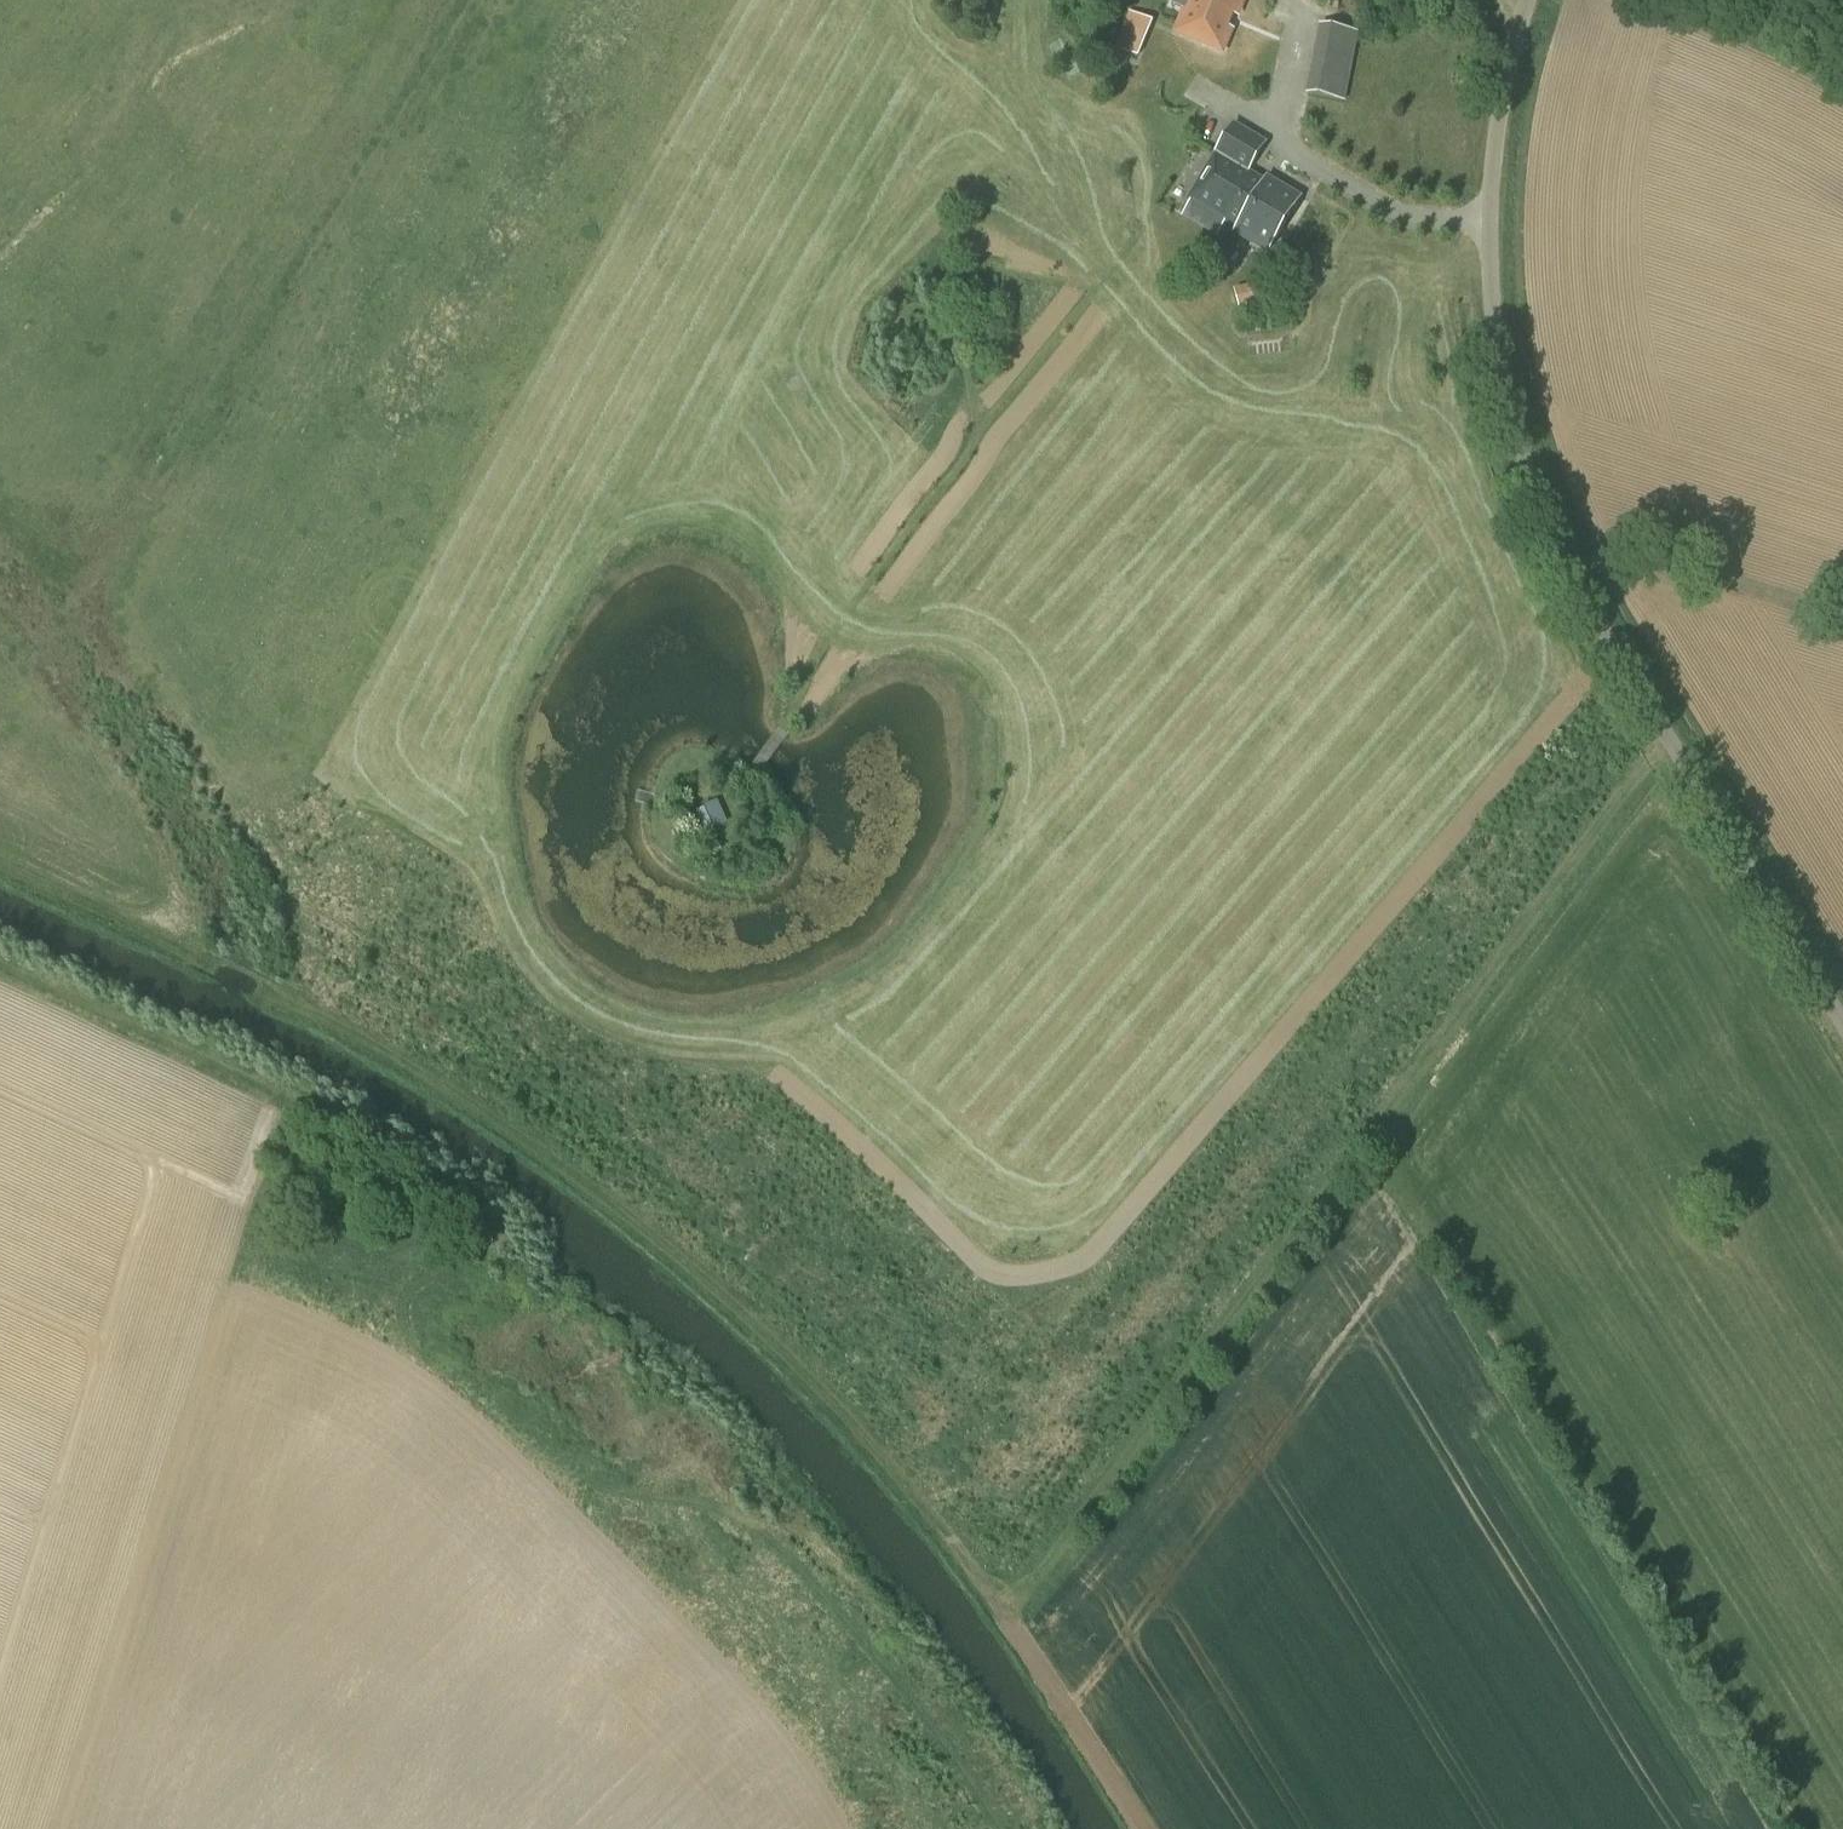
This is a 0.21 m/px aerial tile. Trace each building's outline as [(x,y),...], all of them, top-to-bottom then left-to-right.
[(1177,32),(1222,51),(1231,29),(1226,27),(1231,15),(1235,17),(1242,0),(1190,0),(1177,32)] [(1138,58),(1153,21),(1129,12),(1114,48),(1138,58)] [(1352,53),(1356,34),(1322,27),(1318,46),(1352,53)] [(1312,75),(1309,94),(1343,100),(1347,81),(1312,75)] [(1235,233),(1267,252),(1299,198),(1267,179),(1264,183),(1247,173),(1264,144),(1233,125),(1216,154),(1189,199),(1237,228),(1235,233)] [(1234,290),(1240,315),(1268,307),(1262,283),(1234,290)]
